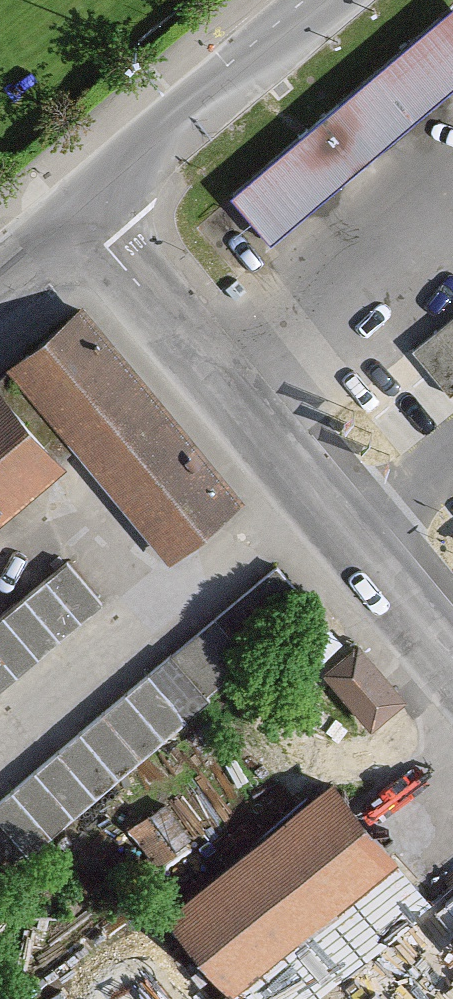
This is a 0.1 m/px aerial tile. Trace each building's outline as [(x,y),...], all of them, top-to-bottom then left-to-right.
[(452,85),(452,0),(228,193),(270,242),(452,85)] [(0,375),(0,515),(80,447),(171,553),(239,495),(78,308),(0,375)] [(411,351),(452,401),(452,400),(452,316),(411,351)] [(103,600),(69,560),(0,618),(0,687),(103,600)] [(0,801),(0,870),(311,604),(276,564),(0,801)] [(366,651),(359,642),(327,668),(371,723),(403,697),(366,651)] [(226,993),(395,857),(332,778),(163,914),(226,993)]
